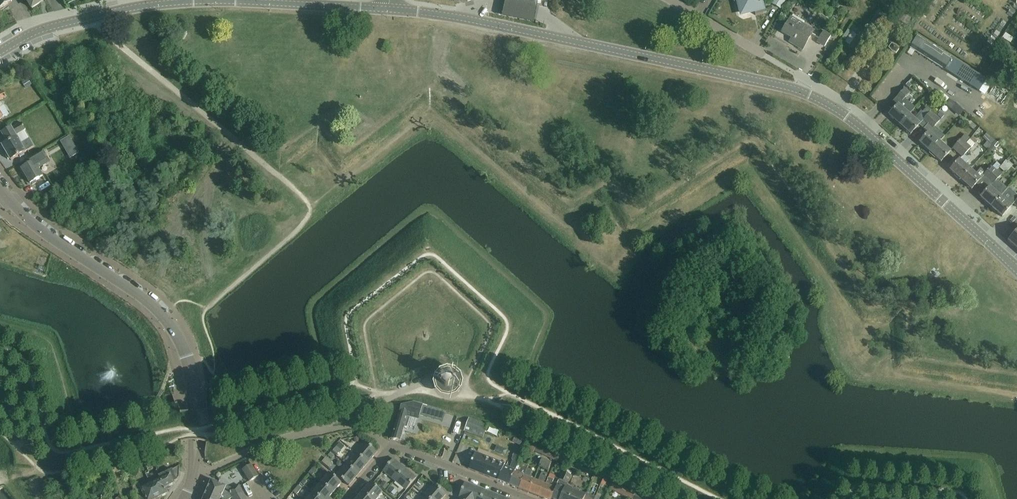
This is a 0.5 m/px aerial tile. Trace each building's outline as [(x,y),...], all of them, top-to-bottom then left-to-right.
[(12,2),(11,0),(0,0),(0,10),(12,2)] [(32,10),(47,1),(47,0),(26,0),(32,10)] [(502,19),(533,26),(538,3),(522,0),(506,0),(502,19)] [(734,2),(739,1),(742,13),(753,10),(755,15),(755,17),(764,14),(761,0),(733,0),(734,2)] [(773,5),(781,11),(787,0),(776,0),(773,5)] [(804,21),(792,14),(782,31),(792,37),(790,41),(802,49),(813,31),(802,24),(804,21)] [(1014,43),(1016,36),(1006,32),(1004,39),(1014,43)] [(815,43),(822,47),(828,37),(822,33),(815,43)] [(852,34),(845,44),(850,47),(857,37),(852,34)] [(945,70),(953,59),(918,37),(911,48),(945,70)] [(1004,42),(998,52),(1005,56),(1010,46),(1004,42)] [(891,46),(890,48),(889,47),(889,48),(889,49),(892,52),(896,54),(899,50),(896,46),(892,45),(891,45),(890,45),(891,46)] [(953,59),(945,70),(962,81),(977,91),(985,80),(985,79),(969,70),(953,59)] [(899,125),(909,115),(914,109),(905,100),(910,93),(904,88),(888,107),(893,111),(889,115),(899,125)] [(951,101),(947,105),(952,110),(956,105),(951,101)] [(909,115),(899,125),(910,135),(920,125),(922,123),(925,127),(935,116),(931,112),(927,117),(922,113),(915,120),(909,115)] [(935,116),(925,127),(924,128),(929,133),(919,143),(930,153),(939,142),(944,136),(942,134),(935,128),(941,121),(935,116)] [(12,128),(3,134),(3,135),(8,143),(3,146),(7,154),(5,155),(8,160),(10,158),(11,160),(19,156),(20,157),(24,155),(23,153),(35,147),(30,139),(21,144),(16,135),(17,135),(26,130),(22,123),(12,129),(12,128)] [(957,153),(969,139),(964,135),(960,139),(952,149),(957,153)] [(971,136),(969,139),(957,153),(961,157),(959,160),(950,171),(960,180),(970,170),(965,166),(969,161),(963,155),(974,143),(976,140),(971,136)] [(987,143),(983,147),(987,150),(990,146),(995,141),(990,136),(985,142),(987,143)] [(69,137),(61,142),(66,151),(74,146),(69,137)] [(950,152),(939,142),(930,153),(941,162),(950,152)] [(29,165),(22,169),(30,184),(43,176),(39,169),(50,162),(44,151),(31,158),(27,160),(29,165)] [(1006,162),(999,169),(1005,174),(1012,167),(1006,162)] [(970,170),(960,180),(971,190),(982,178),(986,182),(996,171),(1000,167),(996,164),(993,168),(992,167),(986,174),(982,170),(979,171),(976,175),(970,170)] [(996,171),(986,182),(991,186),(989,187),(980,198),(991,208),(1008,189),(997,180),(1001,175),(996,171)] [(991,208),(1002,218),(1011,207),(1013,205),(1016,208),(1016,196),(1008,188),(1008,189),(1000,197),(991,208)] [(1008,242),(1016,250),(1016,232),(1008,242)] [(441,385),(439,384),(439,386),(440,388),(441,390),(443,391),(445,393),(447,393),(449,393),(451,393),(453,392),(454,391),(456,390),(457,389),(458,387),(458,385),(458,383),(458,381),(457,379),(456,377),(455,376),(453,375),(451,374),(449,374),(447,374),(445,374),(444,375),(442,376),(441,378),(440,380),(441,380),(441,385)] [(401,407),(392,440),(400,442),(404,427),(407,428),(410,418),(417,420),(419,415),(442,422),(445,411),(430,407),(427,406),(424,405),(413,402),(401,407)] [(469,418),(465,430),(483,436),(484,433),(487,425),(469,418)] [(515,437),(513,443),(520,446),(523,440),(515,437)] [(523,449),(522,451),(532,455),(534,451),(537,445),(527,440),(523,449)] [(355,453),(367,463),(377,452),(365,442),(355,453)] [(537,445),(534,451),(543,455),(546,450),(537,445)] [(336,446),(332,451),(336,455),(340,450),(336,446)] [(522,451),(523,449),(517,447),(512,460),(513,461),(510,469),(504,466),(505,464),(475,453),(468,469),(509,485),(517,464),(522,451)] [(555,454),(546,450),(543,455),(552,459),(555,454)] [(367,463),(355,453),(346,464),(358,474),(367,463)] [(326,457),(322,462),(329,468),(333,463),(326,457)] [(394,481),(405,469),(393,459),(383,472),(394,481)] [(548,471),(551,463),(542,459),(539,466),(548,471)] [(250,482),(258,476),(251,464),(242,470),(250,482)] [(358,474),(346,464),(336,476),(348,486),(358,474)] [(517,464),(509,485),(519,489),(527,469),(527,467),(517,464)] [(165,491),(166,491),(170,489),(169,487),(174,485),(174,484),(173,483),(176,481),(179,478),(180,466),(158,476),(160,479),(160,480),(165,491)] [(318,470),(314,467),(309,473),(312,476),(318,470)] [(405,469),(394,481),(406,491),(416,478),(405,469)] [(532,471),(527,469),(519,489),(529,493),(533,481),(529,479),(532,471)] [(145,474),(150,484),(151,484),(158,498),(167,495),(167,494),(166,491),(165,491),(160,480),(160,479),(158,476),(156,471),(151,474),(149,475),(148,473),(145,474)] [(552,498),(584,498),(585,496),(581,494),(576,492),(571,490),(565,488),(567,482),(570,474),(562,471),(559,479),(557,485),(555,489),(552,498)] [(538,482),(533,481),(529,493),(538,497),(547,474),(542,472),(538,482)] [(321,483),(333,493),(341,484),(329,474),(321,483)] [(555,489),(551,487),(555,477),(550,474),(540,498),(544,498),(552,498),(555,489)] [(232,498),(243,492),(239,486),(233,489),(211,480),(203,498),(231,498),(232,498)] [(333,493),(321,483),(313,493),(320,498),(331,498),(329,498),(333,493)] [(362,493),(370,498),(377,498),(382,493),(371,483),(362,493)] [(480,489),(465,483),(459,498),(462,498),(476,498),(480,489)] [(614,483),(611,488),(610,488),(609,488),(632,498),(635,493),(614,483)] [(131,494),(133,498),(158,498),(151,484),(150,484),(141,488),(140,484),(133,487),(135,493),(131,494)] [(424,495),(428,498),(442,498),(446,494),(434,484),(424,495)] [(585,496),(584,498),(595,498),(593,497),(598,487),(592,484),(588,495),(586,494),(585,496)] [(302,489),(298,486),(293,492),(296,495),(302,489)] [(476,498),(495,498),(496,495),(480,489),(476,498)]
